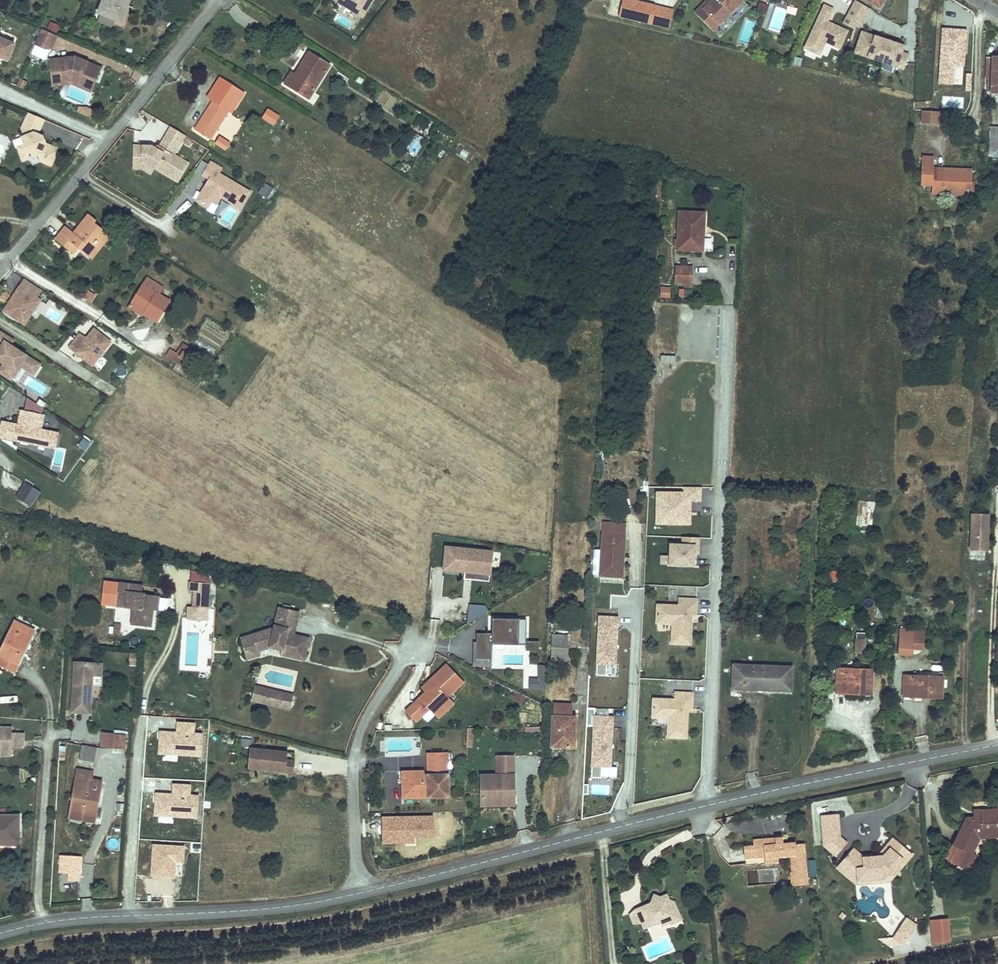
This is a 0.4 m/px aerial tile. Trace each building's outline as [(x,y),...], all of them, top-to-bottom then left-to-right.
[(128,0),(103,0),(98,10),(100,11),(115,17),(113,22),(124,27),(132,9),(126,6),(128,0)] [(339,0),(340,3),(342,5),(343,6),(342,7),(355,15),(362,5),(369,9),(374,0),(339,0)] [(638,0),(623,0),(618,16),(667,30),(673,10),(638,0)] [(703,11),(714,0),(710,0),(695,15),(714,33),(719,27),(719,26),(703,11)] [(744,2),(742,0),(714,0),(703,11),(719,26),(720,27),(724,22),(730,16),(744,2)] [(876,9),(882,0),(860,0),(876,9)] [(854,1),(846,15),(842,22),(854,28),(858,22),(862,24),(870,10),(854,1)] [(767,5),(758,2),(755,11),(763,14),(767,5)] [(848,30),(829,22),(835,9),(824,4),(804,50),(815,55),(821,58),(827,44),(840,49),(848,30)] [(369,9),(362,5),(355,15),(362,19),(369,9)] [(798,10),(789,7),(787,14),(796,16),(798,10)] [(113,22),(115,17),(100,11),(97,18),(111,24),(112,24),(113,22)] [(734,21),(730,16),(724,22),(729,27),(734,21)] [(61,27),(51,21),(47,28),(57,34),(61,27)] [(967,29),(942,28),(939,84),(955,85),(956,66),(965,67),(967,29)] [(907,55),(901,53),(904,45),(861,30),(853,52),(897,67),(903,69),(907,55)] [(55,38),(40,32),(34,46),(45,51),(50,50),(55,38)] [(7,62),(14,45),(0,39),(0,59),(7,62)] [(991,56),(991,57),(987,57),(986,91),(991,91),(991,93),(997,93),(997,56),(991,56)] [(75,57),(50,60),(53,82),(71,79),(85,85),(88,78),(95,81),(100,68),(80,59),(80,61),(75,59),(75,57)] [(802,59),(795,57),(793,62),(800,65),(802,59)] [(293,78),(286,89),(308,102),(329,69),(310,59),(297,80),(293,78)] [(88,78),(85,85),(71,79),(53,82),(53,84),(71,82),(90,91),(95,81),(88,78)] [(24,91),(27,84),(20,80),(17,88),(24,91)] [(243,95),(219,80),(205,100),(211,104),(205,114),(207,115),(196,132),(211,142),(229,114),(230,115),(243,95)] [(79,107),(77,112),(91,118),(93,114),(79,107)] [(937,114),(922,114),(922,125),(937,125),(937,114)] [(27,115),(21,131),(23,139),(20,140),(23,148),(16,150),(22,163),(37,157),(40,164),(50,169),(54,160),(53,159),(56,151),(44,146),(42,145),(39,138),(37,137),(43,122),(27,115)] [(234,138),(242,121),(231,115),(222,132),(234,138)] [(426,132),(430,119),(418,115),(414,128),(426,132)] [(273,134),(279,126),(268,119),(263,128),(273,134)] [(151,149),(133,148),(133,164),(143,164),(154,171),(176,184),(187,166),(173,158),(184,139),(170,130),(156,148),(159,149),(162,152),(160,154),(154,151),(151,149)] [(991,133),(990,155),(997,155),(997,133),(991,133)] [(415,157),(425,139),(416,134),(406,152),(415,157)] [(226,152),(230,146),(220,139),(216,145),(226,152)] [(932,159),(920,158),(919,185),(932,185),(932,192),(955,193),(955,188),(970,188),(970,169),(949,169),(949,172),(932,171),(932,168),(932,159)] [(143,164),(133,164),(133,171),(141,172),(150,177),(154,171),(143,164)] [(203,192),(196,204),(207,210),(211,204),(216,207),(221,200),(239,211),(249,195),(218,177),(214,175),(217,170),(210,165),(202,178),(209,182),(205,188),(208,190),(205,194),(203,192)] [(264,181),(258,192),(269,198),(275,187),(264,181)] [(65,227),(54,239),(67,249),(71,245),(74,248),(88,259),(95,250),(91,247),(96,241),(101,244),(108,236),(90,221),(92,219),(87,215),(72,233),(65,227)] [(705,252),(706,215),(682,215),(680,252),(705,252)] [(96,241),(91,247),(95,250),(101,244),(96,241)] [(680,265),(676,265),(675,285),(693,285),(693,266),(687,265),(687,259),(680,259),(680,265)] [(146,278),(132,301),(146,311),(145,313),(157,320),(168,302),(159,296),(163,289),(146,278)] [(40,293),(23,282),(18,290),(19,291),(10,306),(8,305),(2,314),(23,328),(28,319),(39,303),(35,301),(40,293)] [(671,287),(661,287),(660,297),(671,297),(671,287)] [(19,291),(18,290),(8,305),(10,306),(19,291)] [(80,290),(76,297),(82,300),(87,294),(80,290)] [(146,311),(132,301),(129,306),(143,315),(145,313),(146,311)] [(87,337),(80,332),(69,346),(76,351),(93,365),(111,341),(94,328),(87,337)] [(16,354),(13,358),(5,353),(11,344),(0,337),(0,366),(2,367),(0,370),(0,377),(8,382),(17,368),(24,373),(30,364),(16,354)] [(181,339),(169,357),(187,370),(199,352),(181,339)] [(676,355),(661,355),(661,364),(676,364),(676,355)] [(35,380),(41,371),(30,364),(24,373),(35,380)] [(28,399),(25,411),(41,415),(43,408),(28,399)] [(2,423),(0,436),(0,437),(12,440),(12,438),(20,440),(19,445),(28,447),(29,443),(50,447),(53,433),(41,431),(44,415),(41,415),(25,411),(21,410),(18,423),(24,424),(23,427),(18,426),(2,423)] [(89,443),(83,439),(79,446),(84,449),(89,443)] [(40,492),(25,482),(15,496),(30,506),(40,492)] [(691,524),(691,501),(701,501),(701,487),(684,488),(684,492),(655,492),(655,525),(691,524)] [(711,515),(699,515),(699,536),(711,536),(711,515)] [(988,553),(989,517),(972,516),(970,552),(988,553)] [(624,576),(627,525),(605,523),(602,575),(624,576)] [(669,544),(669,556),(660,556),(660,565),(669,565),(669,567),(694,568),(695,554),(699,554),(699,538),(682,538),(682,544),(669,544)] [(491,575),(492,552),(446,550),(445,571),(446,571),(466,572),(466,573),(491,575)] [(826,570),(826,581),(837,581),(837,570),(826,570)] [(192,573),(191,582),(209,583),(209,574),(192,573)] [(490,582),(491,575),(466,573),(465,581),(490,582)] [(140,583),(122,582),(120,605),(136,606),(135,617),(144,618),(144,624),(157,624),(158,607),(158,599),(155,599),(155,594),(146,593),(139,593),(140,583)] [(191,582),(189,582),(189,592),(195,592),(208,593),(209,583),(191,582)] [(207,607),(208,593),(195,592),(194,606),(207,607)] [(698,598),(678,598),(678,604),(657,604),(657,623),(673,623),(673,643),(691,643),(691,621),(686,621),(686,614),(691,614),(698,614),(698,598)] [(489,611),(486,606),(469,605),(468,624),(489,611)] [(207,607),(194,606),(188,606),(187,618),(206,620),(207,607)] [(298,614),(289,612),(290,609),(283,607),(282,611),(281,610),(277,629),(275,628),(274,631),(252,637),(255,645),(243,648),(248,662),(260,658),(258,653),(270,649),(282,652),(282,657),(305,661),(309,640),(293,637),(290,636),(291,632),(295,631),(298,614)] [(526,645),(526,642),(526,619),(493,618),(492,635),(477,635),(476,659),(492,660),(492,644),(526,645)] [(14,620),(0,649),(0,666),(15,673),(35,630),(14,620)] [(601,620),(598,678),(608,679),(608,667),(617,668),(619,621),(601,620)] [(914,657),(915,631),(901,630),(899,656),(914,657)] [(854,632),(854,652),(864,652),(865,632),(854,632)] [(567,664),(569,637),(552,636),(550,664),(567,664)] [(255,645),(252,637),(241,641),(243,648),(255,645)] [(539,641),(526,642),(526,652),(539,651),(539,641)] [(136,646),(116,645),(115,653),(121,654),(122,650),(136,650),(136,646)] [(733,663),(732,690),(793,693),(795,666),(733,663)] [(93,685),(94,677),(102,678),(103,666),(76,664),(73,714),(91,715),(92,704),(92,700),(93,685)] [(465,683),(448,665),(432,681),(436,685),(427,693),(420,700),(407,713),(417,723),(430,710),(439,720),(448,712),(442,705),(449,698),(465,683)] [(871,666),(838,665),(836,688),(871,690),(871,666)] [(546,666),(539,666),(538,679),(530,679),(530,688),(546,689),(546,666)] [(943,680),(905,678),(904,697),(942,700),(943,680)] [(436,685),(432,681),(423,689),(427,693),(436,685)] [(268,706),(270,692),(257,689),(255,703),(268,706)] [(693,693),(674,691),(673,699),(655,698),(653,716),(669,717),(668,735),(686,736),(687,715),(682,715),(682,708),(687,708),(692,709),(693,693)] [(295,697),(270,692),(268,706),(292,711),(295,697)] [(521,704),(525,697),(515,692),(511,699),(521,704)] [(455,705),(449,698),(442,705),(448,712),(455,705)] [(554,704),(553,718),(570,718),(571,705),(554,704)] [(601,776),(602,766),(610,766),(613,717),(595,716),(595,708),(587,707),(586,725),(593,726),(591,777),(601,778),(601,776)] [(570,718),(553,718),(552,747),(577,748),(577,733),(574,733),(575,719),(570,718)] [(160,731),(159,752),(202,755),(203,733),(193,733),(194,723),(178,722),(177,732),(160,731)] [(472,747),(473,727),(466,726),(464,747),(472,747)] [(13,734),(13,730),(2,730),(0,730),(0,753),(2,753),(2,757),(13,757),(13,749),(13,734)] [(22,749),(22,734),(13,734),(13,749),(22,749)] [(129,738),(113,736),(112,751),(128,752),(129,738)] [(65,760),(66,745),(59,745),(58,760),(65,760)] [(98,749),(86,747),(84,761),(96,763),(98,749)] [(291,756),(253,751),(250,772),(270,774),(270,772),(276,773),(276,775),(288,776),(291,756)] [(448,795),(447,752),(428,753),(429,774),(424,774),(424,770),(411,771),(411,780),(402,780),(403,792),(425,791),(425,790),(429,790),(429,795),(448,795)] [(298,756),(291,756),(288,776),(296,777),(298,756)] [(517,799),(516,759),(499,760),(499,777),(483,777),(483,805),(505,805),(505,800),(517,799)] [(602,766),(601,776),(616,776),(617,767),(610,766),(602,766)] [(92,773),(77,770),(69,817),(93,821),(100,781),(90,780),(92,773)] [(411,780),(411,771),(402,771),(402,780),(411,780)] [(155,814),(198,817),(199,796),(190,795),(190,785),(174,784),(173,794),(157,793),(155,814)] [(517,807),(517,799),(505,800),(505,805),(483,805),(483,808),(517,807)] [(946,854),(963,868),(973,853),(971,852),(980,839),(980,832),(997,831),(997,809),(982,810),(983,817),(974,817),(966,818),(950,839),(954,842),(946,854)] [(382,817),(383,842),(405,841),(405,835),(432,835),(431,816),(382,817)] [(821,818),(824,846),(830,852),(840,840),(834,835),(839,830),(837,817),(821,818)] [(0,820),(0,840),(20,840),(19,819),(0,820)] [(980,832),(980,839),(997,837),(997,831),(980,832)] [(772,837),(752,838),(752,843),(742,844),(742,853),(747,853),(747,846),(762,846),(762,856),(762,861),(774,860),(774,856),(789,855),(789,872),(787,873),(787,881),(790,884),(804,884),(803,847),(793,847),(792,843),(780,844),(780,837),(772,837)] [(840,840),(830,852),(836,856),(846,845),(840,840)] [(852,850),(838,866),(845,872),(851,872),(856,878),(856,881),(881,878),(880,875),(896,874),(895,866),(906,853),(890,840),(881,850),(882,856),(871,857),(861,857),(852,850)] [(183,848),(152,846),(151,870),(153,870),(153,877),(174,878),(175,863),(182,863),(183,848)] [(747,853),(742,853),(743,857),(762,856),(762,846),(747,846),(747,853)] [(861,857),(871,857),(870,853),(861,854),(855,848),(852,850),(861,857)] [(838,866),(836,869),(855,886),(889,883),(895,876),(899,875),(899,871),(911,858),(906,853),(895,866),(896,874),(880,875),(881,878),(856,881),(856,878),(851,872),(845,872),(838,866)] [(60,856),(59,873),(68,873),(67,880),(80,881),(81,857),(60,856)] [(657,895),(661,901),(668,897),(666,892),(657,895)] [(650,904),(637,909),(639,913),(642,920),(643,922),(657,916),(655,895),(653,894),(650,904)] [(670,919),(683,914),(676,899),(668,897),(661,901),(657,895),(655,895),(657,916),(660,920),(669,917),(670,919)] [(642,920),(639,913),(632,916),(635,923),(642,920)] [(952,943),(949,919),(931,920),(934,945),(952,943)] [(907,920),(904,923),(913,930),(915,927),(907,920)] [(904,923),(892,938),(901,945),(913,930),(904,923)]
